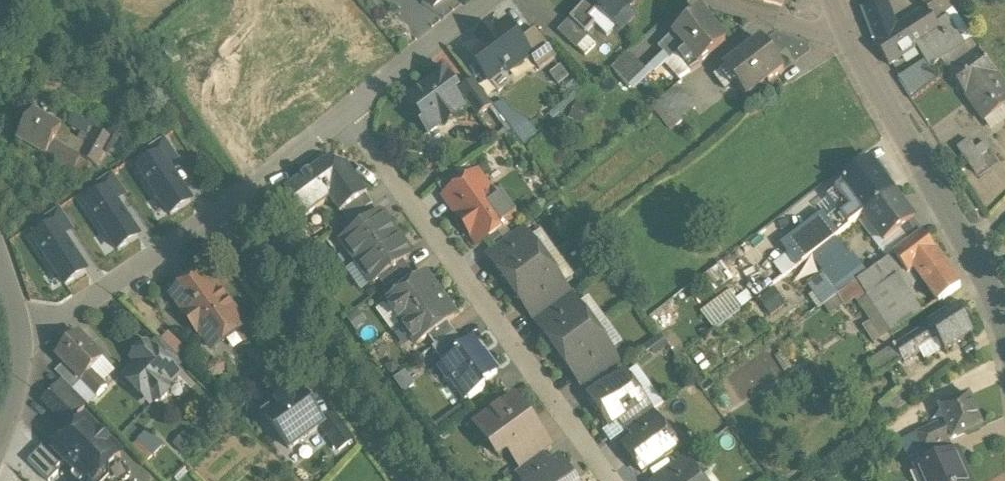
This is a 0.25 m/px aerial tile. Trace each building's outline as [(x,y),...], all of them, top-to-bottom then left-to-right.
[(435,13),(451,0),(425,0),(435,13)] [(570,27),(585,42),(586,41),(595,32),(590,26),(599,17),(614,31),(628,18),(640,5),(635,0),(596,0),(570,27)] [(926,9),(895,28),(885,0),(883,1),(883,0),(880,0),(881,2),(862,10),(875,43),(889,65),(924,43),(936,62),(965,43),(947,18),(936,26),(926,9)] [(921,4),(926,9),(937,22),(962,0),(926,0),(921,4)] [(614,31),(599,17),(590,26),(595,32),(606,43),(616,33),(614,31)] [(701,17),(674,41),(688,56),(699,68),(725,44),(701,17)] [(628,18),(614,31),(616,33),(621,38),(635,25),(628,18)] [(585,42),(570,27),(559,38),(584,64),(596,51),(586,41),(585,42)] [(491,88),(530,62),(521,48),(510,32),(471,57),(491,88)] [(538,36),(521,48),(530,62),(540,77),(557,66),(538,36)] [(783,72),(761,43),(723,72),(746,101),(783,72)] [(977,52),(947,73),(966,98),(985,123),(1004,109),(1004,90),(977,52)] [(699,68),(688,56),(679,64),(690,76),(699,68)] [(646,78),(629,60),(612,76),(630,94),(646,78)] [(901,82),(911,99),(935,82),(924,66),(901,82)] [(450,84),(436,82),(435,85),(409,104),(419,117),(416,119),(430,139),(431,138),(430,136),(441,128),(444,132),(456,123),(454,121),(470,110),(460,97),(462,96),(455,95),(455,93),(452,88),(450,88),(450,84)] [(462,96),(460,97),(470,110),(478,121),(477,122),(478,124),(493,112),(476,90),(476,91),(473,87),(462,96)] [(678,93),(659,109),(667,119),(687,103),(678,93)] [(524,150),(537,140),(508,103),(495,113),(524,150)] [(687,103),(667,119),(676,129),(695,113),(687,103)] [(985,123),(993,135),(1004,127),(1004,109),(985,123)] [(62,133),(33,117),(17,146),(46,162),(54,147),(62,133)] [(112,145),(95,136),(80,162),(80,163),(81,164),(96,173),(112,145)] [(986,167),(968,142),(957,150),(975,175),(986,167)] [(167,171),(179,163),(165,143),(142,158),(149,168),(160,160),(167,171)] [(80,162),(54,147),(46,162),(74,177),(81,164),(80,163),(80,162)] [(140,174),(171,220),(191,206),(167,171),(160,160),(149,168),(140,174)] [(873,168),(886,186),(892,182),(879,164),(873,168)] [(871,165),(844,185),(867,215),(892,196),(893,195),(886,186),(873,168),(871,165)] [(325,167),(286,196),(287,197),(302,218),(305,223),(330,205),(331,204),(326,198),(332,194),(336,169),(325,167)] [(347,171),(336,169),(332,194),(326,198),(331,204),(330,205),(341,219),(342,218),(366,201),(367,200),(347,171)] [(115,205),(126,198),(113,178),(91,194),(97,203),(108,195),(115,205)] [(446,203),(464,190),(456,180),(438,193),(446,203)] [(464,190),(446,203),(456,217),(485,196),(488,194),(478,180),(464,190)] [(867,215),(844,185),(836,192),(850,212),(841,218),(849,229),(864,217),(867,215)] [(850,212),(836,192),(827,199),(838,214),(829,222),(839,236),(849,229),(841,218),(850,212)] [(88,209),(119,255),(139,242),(115,205),(108,195),(97,203),(88,209)] [(493,208),(485,196),(459,215),(466,225),(463,227),(464,229),(467,228),(472,234),(469,236),(471,238),(474,236),(481,246),(478,248),(479,250),(512,227),(511,226),(510,225),(507,227),(493,208)] [(867,215),(864,217),(884,244),(913,222),(892,196),(867,215)] [(302,218),(287,197),(277,204),(292,225),(302,218)] [(366,201),(342,218),(349,228),(366,215),(373,210),(366,201)] [(517,221),(503,201),(493,208),(507,227),(510,225),(511,226),(517,221)] [(62,240),(74,233),(61,213),(38,228),(44,238),(56,230),(62,240)] [(349,228),(342,233),(349,243),(373,225),(366,215),(349,228)] [(824,215),(791,239),(786,243),(801,264),(839,236),(829,222),(824,215)] [(349,243),(343,247),(358,268),(397,240),(383,222),(379,221),(373,225),(349,243)] [(35,243),(66,290),(86,276),(62,240),(56,230),(44,238),(35,243)] [(922,235),(893,257),(905,272),(892,281),(901,296),(921,281),(931,290),(951,276),(922,235)] [(397,240),(358,268),(373,289),(379,284),(404,267),(409,263),(410,258),(397,240)] [(513,241),(489,258),(496,268),(520,251),(513,241)] [(852,258),(849,260),(834,241),(812,257),(825,277),(809,289),(823,308),(837,297),(857,282),(866,276),(852,258)] [(496,268),(494,270),(511,293),(547,267),(530,244),(520,251),(496,268)] [(866,276),(857,282),(863,292),(883,322),(908,306),(901,296),(892,281),(905,272),(893,257),(866,276)] [(404,267),(379,284),(386,294),(391,291),(411,276),(404,267)] [(547,267),(511,293),(527,317),(554,298),(564,290),(547,267)] [(205,276),(173,300),(212,352),(244,329),(205,276)] [(411,276),(391,291),(398,300),(418,286),(411,276)] [(951,276),(931,290),(940,304),(961,289),(951,276)] [(398,300),(387,309),(402,330),(441,301),(426,281),(418,286),(398,300)] [(857,282),(837,297),(842,305),(863,292),(857,282)] [(759,299),(771,314),(786,303),(774,288),(759,299)] [(731,290),(702,312),(715,329),(744,307),(731,290)] [(554,298),(530,315),(537,325),(561,308),(554,298)] [(441,301),(402,330),(417,350),(429,342),(448,328),(456,322),(441,301)] [(908,306),(883,322),(890,334),(920,316),(913,303),(908,306)] [(561,308),(537,325),(544,335),(568,318),(561,308)] [(956,309),(910,338),(918,351),(928,345),(927,342),(933,338),(943,354),(972,335),(956,309)] [(544,335),(542,337),(559,360),(595,334),(578,311),(568,318),(544,335)] [(448,328),(429,342),(436,352),(455,338),(448,328)] [(595,334),(559,360),(576,383),(602,365),(612,357),(595,334)] [(436,352),(433,354),(442,366),(464,350),(455,338),(436,352)] [(910,338),(894,349),(902,362),(903,364),(920,354),(918,351),(910,338)] [(104,363),(80,339),(57,362),(63,368),(81,386),(91,376),(103,364),(104,363)] [(183,366),(159,343),(151,352),(174,375),(183,366)] [(483,362),(471,346),(464,350),(442,366),(454,383),(450,385),(466,408),(486,394),(483,390),(497,379),(489,368),(486,370),(481,363),(483,362)] [(151,352),(148,348),(133,363),(138,368),(125,382),(143,399),(146,397),(154,405),(162,406),(170,398),(170,391),(166,387),(176,376),(174,375),(151,352)] [(894,349),(867,366),(875,378),(894,366),(895,367),(902,362),(894,349)] [(114,375),(103,364),(91,376),(102,387),(114,375)] [(602,365),(578,382),(585,392),(609,375),(602,365)] [(81,386),(63,368),(56,376),(75,394),(82,387),(81,386)] [(102,387),(91,376),(81,386),(82,387),(97,401),(107,391),(102,387)] [(625,378),(590,403),(610,430),(619,424),(619,423),(644,405),(625,378)] [(87,408),(64,386),(44,406),(67,428),(87,408)] [(900,389),(879,404),(889,418),(910,403),(900,389)] [(291,453),(323,430),(299,395),(266,419),(291,453)] [(945,424),(917,436),(924,454),(949,442),(953,441),(982,428),(969,397),(939,410),(945,424)] [(515,403),(476,432),(487,447),(488,447),(499,463),(509,457),(538,435),(515,403)] [(644,405),(619,423),(619,424),(626,433),(627,433),(651,416),(651,415),(644,405)] [(651,416),(627,433),(634,443),(658,426),(651,416)] [(56,456),(65,466),(80,480),(108,480),(108,474),(121,460),(86,426),(56,456)] [(634,443),(625,450),(643,475),(676,451),(658,426),(634,443)] [(149,461),(162,446),(147,433),(134,448),(149,461)] [(538,435),(509,457),(522,475),(517,479),(517,480),(542,461),(552,454),(538,435)] [(924,454),(917,436),(902,443),(910,460),(915,458),(924,454)] [(924,454),(915,458),(920,467),(954,453),(949,442),(924,454)] [(65,466),(56,456),(47,448),(29,466),(44,480),(55,480),(59,477),(56,474),(65,466)] [(917,469),(922,480),(970,480),(957,451),(954,453),(920,467),(917,469)] [(657,480),(680,480),(693,471),(685,460),(657,480)] [(517,480),(518,480),(537,480),(550,472),(542,461),(517,480)] [(537,480),(570,480),(559,465),(550,472),(537,480)] [(680,480),(700,480),(693,471),(680,480)]
